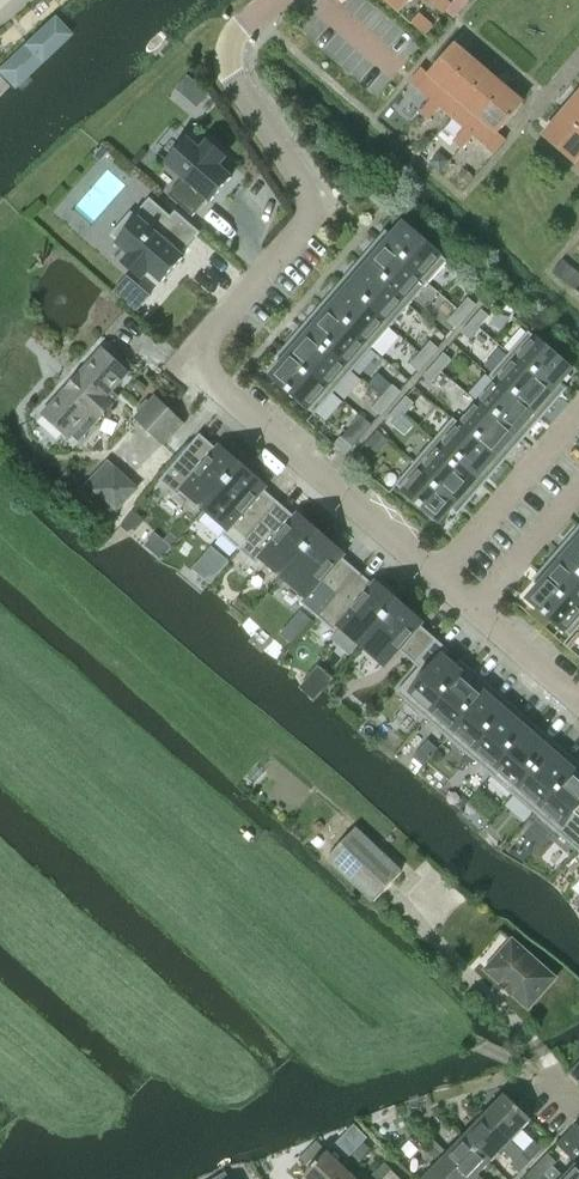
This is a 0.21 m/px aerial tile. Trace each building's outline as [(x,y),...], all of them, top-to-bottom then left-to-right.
[(409,0),(386,0),(399,12),(409,0)] [(444,14),(452,4),(447,0),(427,0),(444,14)] [(445,14),(452,20),(460,11),(453,5),(445,14)] [(421,15),(413,25),(425,35),(434,25),(421,15)] [(0,69),(0,73),(21,93),(77,36),(57,18),(0,69)] [(421,68),(410,82),(431,100),(434,97),(438,100),(472,60),(455,46),(430,75),(422,69),(421,68)] [(431,100),(420,113),(429,120),(440,107),(452,118),(489,75),(472,60),(438,100),(434,97),(431,100)] [(489,75),(452,118),(465,129),(454,141),(462,149),(473,136),(476,132),(472,129),(506,89),(489,75)] [(506,89),(472,129),(476,132),(473,136),(495,154),(506,140),(498,133),(523,104),(506,89)] [(563,115),(578,128),(578,96),(563,115)] [(563,115),(544,136),(578,167),(578,128),(563,115)] [(185,139),(164,165),(182,180),(168,196),(193,216),(206,201),(211,205),(234,177),(222,167),(229,158),(208,141),(200,151),(185,139)] [(449,162),(439,153),(430,164),(440,172),(449,162)] [(457,176),(468,185),(474,177),(464,168),(457,176)] [(149,271),(163,282),(183,259),(180,256),(200,233),(176,212),(171,217),(150,199),(133,218),(138,222),(119,244),(132,255),(124,264),(142,279),(149,271)] [(429,284),(448,262),(404,224),(385,246),(429,284)] [(409,306),(429,284),(385,246),(379,240),(366,254),(371,259),(365,266),(364,266),(409,306)] [(391,327),(409,306),(364,266),(365,266),(360,262),(347,276),(352,280),(346,288),(345,288),(391,327)] [(575,290),(578,285),(578,273),(572,267),(562,279),(575,290)] [(372,349),(391,327),(345,288),(346,288),(341,283),(329,298),(333,302),(327,309),(327,310),(372,349)] [(129,285),(119,297),(133,309),(143,297),(129,285)] [(476,305),(468,298),(458,310),(466,317),(476,305)] [(353,371),(372,349),(327,310),(327,309),(322,305),(310,320),(314,324),(308,332),(353,371)] [(458,310),(448,322),(456,329),(466,317),(458,310)] [(479,329),(490,317),(482,310),(471,322),(479,329)] [(469,340),(479,329),(471,322),(461,333),(469,340)] [(333,394),(353,371),(308,332),(300,340),(296,336),(283,350),(290,356),(333,394)] [(572,370),(529,332),(509,355),(552,393),(553,391),(572,370)] [(438,349),(430,342),(420,353),(428,360),(438,349)] [(103,350),(43,414),(70,439),(72,436),(79,443),(100,421),(114,405),(107,399),(113,392),(130,374),(103,350)] [(420,353),(410,365),(418,372),(428,360),(420,353)] [(442,372),(452,360),(444,353),(434,365),(442,372)] [(552,393),(509,355),(490,376),(536,416),(536,415),(543,407),(547,412),(560,397),(553,391),(552,393)] [(271,377),(314,415),(333,394),(290,356),(271,377)] [(424,377),(432,384),(442,372),(434,365),(424,377)] [(490,376),(471,398),(517,437),(518,436),(524,429),(529,433),(541,419),(536,415),(536,416),(490,376)] [(393,385),(383,397),(391,404),(401,392),(393,385)] [(133,418),(164,447),(186,424),(155,395),(133,418)] [(383,397),(373,409),(381,416),(391,404),(383,397)] [(404,416),(414,404),(406,397),(396,409),(404,416)] [(517,437),(471,398),(453,420),(498,459),(499,458),(505,451),(510,455),(522,441),(518,436),(517,437)] [(386,420),(394,427),(404,416),(396,409),(386,420)] [(499,458),(498,459),(453,420),(434,441),(479,481),(486,473),(491,477),(504,462),(499,458)] [(199,436),(160,482),(178,498),(182,493),(204,512),(205,510),(242,468),(240,466),(219,448),(217,451),(199,436)] [(353,447),(341,437),(334,445),(346,455),(353,447)] [(434,441),(415,463),(459,501),(458,502),(465,507),(477,493),(472,489),(479,481),(434,441)] [(363,470),(370,462),(358,452),(351,460),(363,470)] [(415,463),(396,486),(439,523),(458,502),(459,501),(415,463)] [(115,466),(92,491),(117,514),(140,489),(115,466)] [(205,510),(204,512),(205,513),(226,532),(228,530),(244,544),(238,551),(239,551),(279,504),(262,490),(265,487),(242,468),(205,510)] [(279,504),(239,551),(256,566),(261,561),(282,580),(321,535),(298,516),(296,519),(279,504)] [(578,527),(566,542),(571,546),(564,554),(578,567),(578,527)] [(321,535),(282,580),(305,599),(320,582),(336,596),(317,618),(317,619),(357,572),(341,558),(343,555),(321,535)] [(540,572),(546,578),(547,577),(578,605),(578,567),(564,554),(557,562),(552,558),(540,572)] [(357,572),(317,619),(335,634),(339,628),(361,647),(399,603),(377,583),(374,586),(357,572)] [(527,600),(571,638),(578,628),(578,605),(547,577),(546,578),(527,600)] [(399,603),(361,647),(384,666),(398,650),(416,665),(437,641),(419,625),(422,622),(399,603)] [(419,668),(397,694),(426,719),(470,669),(469,669),(463,675),(443,657),(449,651),(437,641),(416,665),(419,668)] [(470,669),(426,719),(430,722),(448,738),(492,688),(491,688),(485,694),(478,688),(484,681),(470,669)] [(492,688),(448,738),(467,754),(470,757),(508,714),(507,713),(500,707),(505,700),(492,688)] [(508,714),(470,757),(473,760),(492,776),(529,732),(521,725),(527,719),(513,706),(507,713),(508,714)] [(424,729),(430,722),(426,719),(421,726),(424,729)] [(529,732),(492,776),(510,792),(513,795),(551,751),(543,744),(549,738),(534,725),(529,732)] [(513,795),(516,797),(535,814),(573,770),(573,771),(578,764),(565,752),(559,758),(551,751),(513,795)] [(464,764),(470,757),(467,754),(461,761),(464,764)] [(467,766),(473,760),(470,757),(464,764),(467,766)] [(535,814),(556,832),(572,846),(578,837),(578,817),(574,813),(578,807),(578,776),(573,771),(573,770),(535,814)] [(507,801),(513,795),(510,792),(504,798),(507,801)] [(511,804),(516,797),(513,795),(507,801),(511,804)] [(327,860),(372,903),(403,870),(357,827),(327,860)] [(513,994),(529,1008),(555,978),(513,941),(486,971),(503,985),(502,986),(512,995),(513,994)] [(511,1141),(532,1120),(506,1095),(485,1117),(511,1141)] [(523,1152),(511,1141),(485,1117),(465,1138),(491,1163),(503,1150),(514,1161),(511,1165),(520,1174),(532,1161),(523,1152)] [(557,1145),(567,1155),(578,1142),(578,1127),(576,1125),(557,1145)] [(491,1163),(465,1138),(445,1159),(466,1178),(483,1178),(479,1175),(491,1163)] [(523,1152),(532,1161),(543,1149),(534,1141),(523,1152)] [(567,1155),(577,1164),(578,1161),(578,1142),(567,1155)] [(359,1162),(371,1150),(364,1144),(352,1156),(359,1162)] [(349,1173),(328,1152),(305,1177),(307,1178),(343,1178),(349,1173)] [(537,1166),(546,1175),(557,1163),(548,1154),(537,1166)] [(445,1159),(425,1178),(466,1178),(445,1159)] [(392,1170),(385,1164),(373,1176),(377,1178),(384,1178),(392,1170)] [(546,1175),(550,1178),(578,1178),(578,1165),(578,1164),(578,1165),(565,1178),(554,1167),(546,1175)] [(546,1175),(537,1166),(525,1178),(526,1178),(542,1178),(546,1175)]
